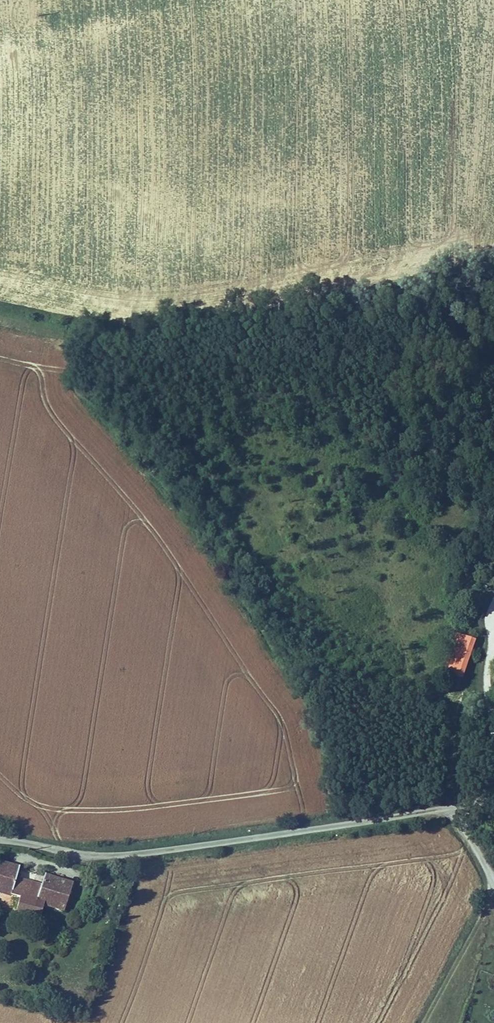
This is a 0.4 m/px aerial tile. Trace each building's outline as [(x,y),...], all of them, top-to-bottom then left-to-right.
[(476,642),(459,636),(447,672),(464,678),(476,642)] [(18,878),(21,867),(0,862),(0,892),(13,896),(18,878)] [(18,878),(13,896),(20,898),(15,915),(40,922),(44,907),(66,913),(74,884),(44,875),(41,884),(18,878)]
